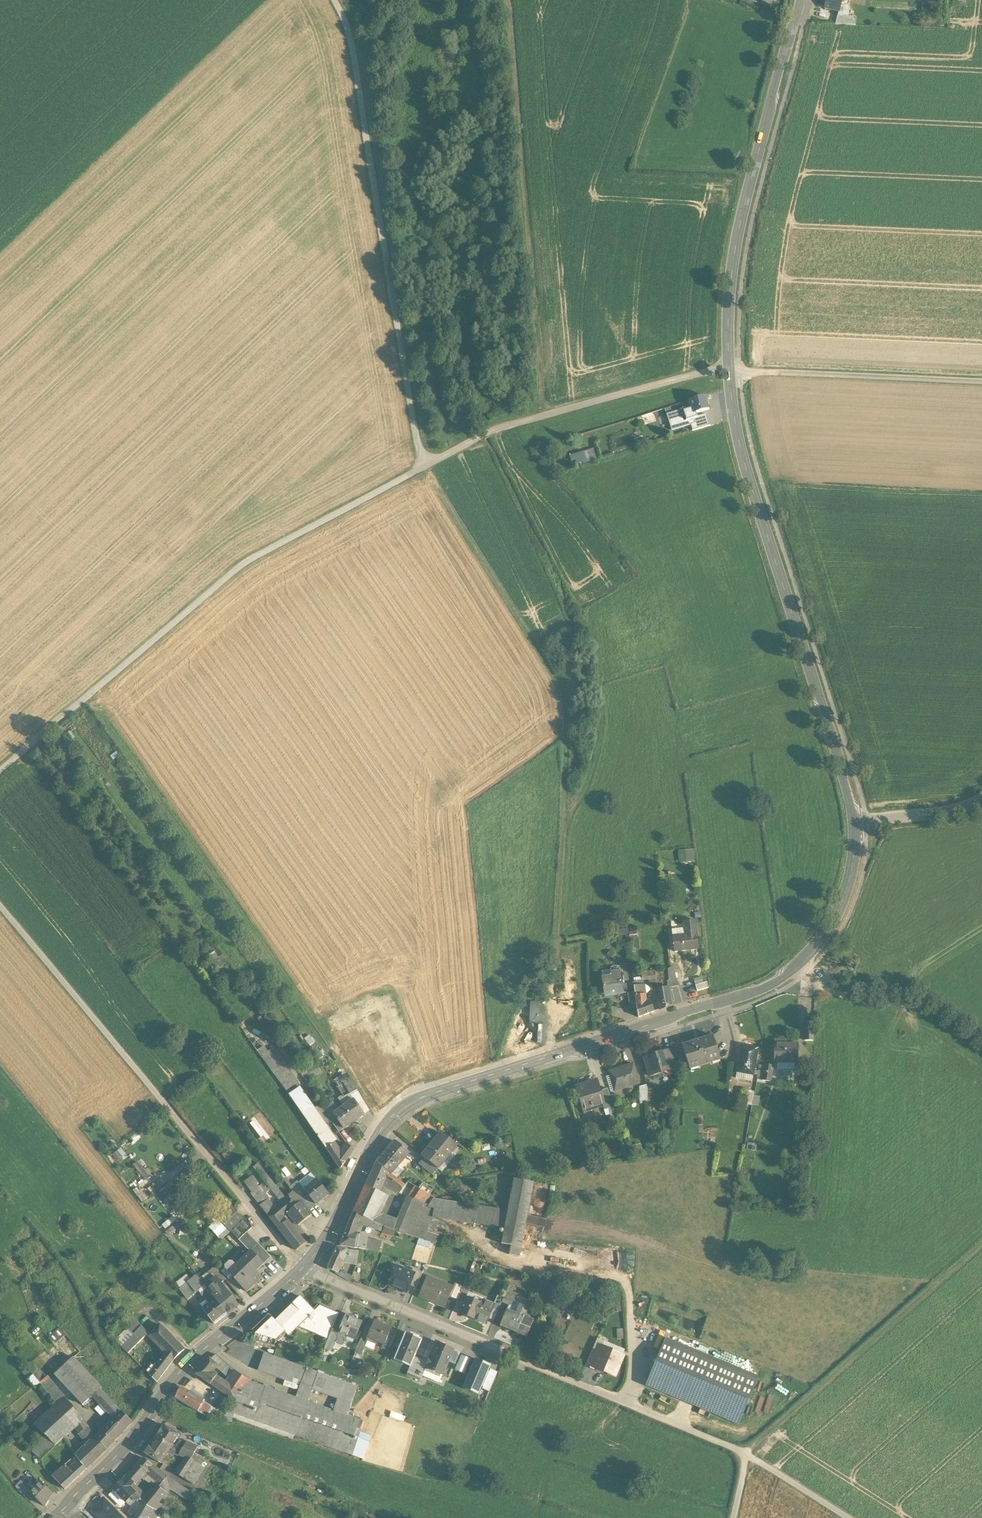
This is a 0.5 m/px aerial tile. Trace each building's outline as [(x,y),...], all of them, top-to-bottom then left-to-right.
[(825,8),(839,12),(841,4),(842,4),(844,3),(845,2),(846,1),(846,0),(827,0),(825,8)] [(922,10),(931,10),(931,0),(922,0),(922,10)] [(856,17),(837,17),(835,24),(855,26),(856,17)] [(705,397),(689,402),(689,406),(692,415),(708,410),(705,397)] [(685,407),(689,406),(689,402),(674,407),(675,413),(680,411),(686,409),(685,407)] [(692,415),(689,406),(685,407),(686,409),(680,411),(682,418),(692,415)] [(680,411),(675,413),(674,413),(677,424),(684,422),(682,418),(680,411)] [(710,416),(700,419),(701,425),(712,422),(710,416)] [(668,428),(671,439),(691,432),(690,429),(689,425),(687,422),(668,428)] [(576,463),(597,458),(595,449),(573,454),(576,463)] [(692,851),(679,852),(680,860),(692,859),(692,851)] [(695,921),(684,922),(684,929),(685,935),(672,937),(674,952),(698,949),(697,934),(696,934),(695,921)] [(684,929),(672,930),(672,937),(685,935),(684,929)] [(218,958),(214,951),(207,957),(217,970),(227,962),(222,955),(218,958)] [(678,986),(673,967),(670,968),(667,970),(669,981),(672,988),(678,986)] [(619,968),(610,970),(611,977),(602,978),(604,996),(623,994),(619,968)] [(655,971),(642,973),(642,980),(643,980),(656,978),(655,971)] [(646,1002),(644,985),(635,986),(634,987),(635,992),(636,1006),(638,1017),(654,1012),(650,1001),(646,1002)] [(667,988),(657,989),(659,1004),(660,1009),(660,1010),(661,1009),(671,1006),(672,1006),(672,1005),(671,1005),(671,1002),(674,1001),(672,991),(669,992),(669,988),(668,988),(667,988)] [(635,992),(627,993),(629,1007),(636,1006),(635,992)] [(538,1003),(530,1003),(530,1020),(543,1020),(544,1009),(538,1008),(538,1003)] [(680,1029),(682,1041),(689,1039),(689,1037),(696,1036),(693,1026),(680,1029)] [(806,1026),(805,1040),(813,1040),(814,1027),(806,1026)] [(266,1045),(254,1029),(245,1035),(257,1051),(264,1047),(266,1045)] [(713,1036),(682,1045),(689,1069),(720,1059),(713,1036)] [(787,1040),(775,1041),(774,1062),(797,1062),(797,1044),(787,1044),(787,1040)] [(757,1049),(741,1046),(737,1072),(752,1075),(757,1049)] [(267,1052),(264,1047),(257,1051),(261,1057),(267,1052)] [(285,1063),(274,1047),(267,1052),(261,1057),(291,1098),(300,1091),(296,1084),(297,1083),(285,1063)] [(678,1064),(673,1048),(672,1048),(673,1050),(667,1052),(671,1066),(678,1064)] [(666,1050),(644,1057),(650,1077),(659,1074),(658,1071),(670,1067),(671,1070),(672,1070),(671,1066),(667,1052),(666,1050)] [(417,1056),(411,1058),(415,1069),(420,1067),(417,1056)] [(320,1073),(310,1059),(304,1064),(313,1077),(314,1077),(320,1073)] [(810,1062),(801,1062),(801,1070),(810,1071),(810,1062)] [(313,1077),(304,1064),(298,1069),(307,1084),(308,1086),(313,1077)] [(633,1064),(609,1071),(615,1091),(639,1083),(633,1064)] [(765,1066),(762,1080),(771,1081),(773,1067),(765,1066)] [(351,1079),(337,1087),(344,1097),(350,1094),(353,1100),(354,1099),(357,1105),(363,1101),(351,1079)] [(597,1082),(585,1085),(585,1084),(576,1086),(582,1106),(590,1104),(591,1107),(603,1104),(604,1103),(600,1091),(597,1082)] [(646,1084),(640,1087),(640,1101),(648,1101),(648,1088),(646,1084)] [(608,1088),(600,1091),(604,1103),(603,1104),(605,1109),(613,1107),(608,1088)] [(753,1092),(742,1090),(740,1103),(751,1105),(753,1092)] [(324,1125),(300,1091),(291,1098),(326,1148),(339,1169),(340,1169),(354,1150),(347,1144),(342,1151),(338,1147),(336,1148),(322,1127),(324,1125)] [(353,1100),(344,1106),(354,1121),(364,1114),(357,1105),(354,1099),(353,1100)] [(363,1101),(357,1105),(364,1114),(369,1111),(363,1101)] [(354,1121),(344,1106),(333,1114),(337,1119),(344,1129),(354,1121)] [(333,1114),(328,1117),(332,1122),(337,1119),(333,1114)] [(344,1129),(337,1119),(332,1122),(339,1132),(344,1129)] [(246,1124),(256,1138),(262,1134),(252,1120),(246,1124)] [(440,1133),(422,1156),(424,1158),(437,1169),(457,1145),(445,1135),(444,1137),(440,1133)] [(345,1140),(338,1147),(342,1151),(347,1144),(345,1140)] [(409,1153),(395,1141),(392,1145),(397,1149),(405,1154),(407,1155),(409,1153)] [(392,1145),(377,1162),(391,1175),(407,1155),(405,1154),(397,1149),(392,1145)] [(437,1169),(424,1158),(419,1164),(432,1175),(437,1169)] [(128,1166),(124,1161),(118,1165),(123,1170),(128,1166)] [(377,1162),(369,1179),(380,1184),(389,1188),(394,1177),(391,1175),(377,1162)] [(287,1199),(258,1163),(253,1167),(265,1182),(271,1189),(280,1200),(282,1203),(287,1199)] [(312,1174),(300,1184),(304,1189),(316,1180),(312,1174)] [(300,1184),(297,1181),(293,1184),(287,1176),(283,1180),(294,1193),(300,1200),(307,1194),(303,1190),(304,1189),(300,1184)] [(245,1183),(248,1188),(255,1182),(252,1177),(245,1183)] [(404,1186),(394,1177),(389,1188),(399,1193),(401,1190),(404,1186)] [(328,1194),(316,1179),(316,1180),(304,1189),(303,1190),(307,1194),(315,1204),(328,1194)] [(380,1184),(369,1179),(366,1186),(376,1191),(380,1184)] [(504,1229),(501,1244),(511,1246),(509,1255),(519,1257),(534,1182),(514,1179),(508,1210),(504,1229)] [(255,1182),(248,1188),(251,1192),(259,1187),(255,1182)] [(265,1182),(259,1186),(265,1193),(271,1189),(265,1182)] [(404,1186),(401,1190),(403,1191),(401,1194),(407,1196),(412,1198),(417,1187),(408,1182),(404,1186)] [(265,1193),(259,1186),(259,1187),(251,1192),(250,1194),(260,1206),(267,1201),(270,1199),(265,1193)] [(376,1191),(366,1186),(360,1199),(370,1203),(371,1202),(376,1191)] [(181,1209),(174,1201),(180,1196),(175,1190),(163,1200),(168,1206),(170,1205),(176,1213),(181,1209)] [(300,1200),(294,1193),(287,1199),(282,1203),(289,1211),(287,1213),(298,1226),(298,1225),(311,1215),(308,1211),(300,1200)] [(315,1204),(307,1194),(300,1200),(308,1211),(312,1207),(315,1204)] [(407,1196),(396,1219),(406,1223),(409,1224),(418,1201),(412,1198),(407,1196)] [(434,1198),(429,1206),(422,1215),(438,1218),(504,1229),(508,1210),(436,1199),(434,1198)] [(370,1203),(360,1199),(353,1213),(364,1218),(366,1219),(370,1211),(377,1213),(380,1203),(371,1202),(370,1203)] [(267,1201),(260,1206),(267,1215),(274,1209),(267,1201)] [(429,1206),(418,1201),(409,1224),(406,1223),(402,1233),(436,1244),(439,1237),(431,1234),(438,1218),(422,1215),(429,1206)] [(289,1211),(282,1203),(278,1206),(274,1209),(267,1215),(274,1223),(283,1235),(295,1250),(305,1243),(300,1236),(304,1233),(298,1226),(287,1213),(289,1211)] [(232,1206),(218,1219),(230,1231),(243,1218),(232,1206)] [(377,1213),(370,1211),(366,1219),(376,1223),(381,1225),(391,1228),(395,1220),(377,1213)] [(358,1235),(352,1234),(357,1223),(361,1224),(364,1218),(353,1213),(350,1220),(345,1233),(345,1232),(340,1245),(365,1250),(367,1238),(367,1237),(358,1235)] [(243,1218),(230,1231),(239,1240),(247,1233),(252,1227),(243,1218)] [(361,1224),(357,1223),(352,1234),(358,1235),(363,1224),(374,1228),(376,1223),(366,1219),(364,1218),(361,1224)] [(406,1223),(396,1219),(395,1220),(391,1228),(402,1233),(406,1223)] [(173,1223),(167,1228),(170,1232),(176,1227),(173,1223)] [(257,1243),(247,1233),(239,1240),(250,1251),(257,1243)] [(377,1241),(367,1238),(365,1250),(366,1250),(375,1251),(377,1241)] [(271,1257),(257,1243),(250,1251),(263,1265),(271,1257)] [(339,1248),(337,1248),(327,1268),(336,1272),(341,1262),(357,1265),(358,1252),(339,1248)] [(250,1251),(228,1272),(247,1292),(262,1278),(256,1272),(263,1265),(250,1251)] [(226,1279),(215,1266),(210,1271),(220,1284),(226,1279)] [(411,1272),(396,1266),(389,1285),(406,1293),(409,1286),(414,1274),(411,1272)] [(422,1273),(413,1269),(411,1272),(414,1274),(409,1286),(416,1288),(422,1273)] [(352,1277),(343,1271),(342,1274),(340,1276),(350,1282),(352,1277)] [(237,1306),(226,1291),(224,1292),(219,1285),(215,1280),(208,1272),(199,1279),(204,1286),(209,1292),(226,1314),(227,1314),(227,1315),(237,1306)] [(199,1279),(197,1276),(189,1282),(197,1292),(198,1291),(204,1286),(199,1279)] [(439,1281),(427,1276),(419,1296),(445,1307),(452,1290),(438,1285),(439,1281)] [(473,1282),(466,1279),(463,1287),(461,1291),(468,1294),(473,1282)] [(540,1280),(535,1290),(547,1295),(551,1285),(540,1280)] [(197,1292),(189,1282),(179,1289),(187,1300),(197,1292)] [(463,1287),(456,1285),(451,1297),(458,1300),(461,1291),(463,1287)] [(204,1286),(198,1291),(203,1297),(204,1296),(209,1292),(204,1286)] [(519,1297),(512,1294),(513,1293),(507,1290),(502,1302),(509,1305),(515,1307),(519,1298),(519,1297)] [(226,1314),(209,1292),(204,1296),(210,1304),(203,1310),(214,1324),(226,1314)] [(503,1298),(497,1295),(494,1304),(494,1305),(493,1309),(498,1311),(502,1302),(501,1301),(503,1298)] [(482,1304),(466,1297),(459,1313),(486,1324),(493,1309),(494,1305),(494,1304),(484,1300),(482,1304)] [(293,1303),(275,1321),(287,1333),(289,1336),(302,1324),(315,1311),(314,1310),(302,1298),(295,1305),(293,1303)] [(515,1307),(509,1305),(507,1311),(516,1315),(520,1305),(527,1308),(530,1309),(532,1303),(519,1298),(515,1307)] [(319,1305),(314,1310),(315,1311),(302,1324),(324,1333),(333,1310),(319,1305)] [(527,1308),(520,1305),(516,1315),(523,1318),(524,1318),(524,1317),(524,1316),(527,1308)] [(339,1313),(333,1310),(324,1333),(322,1337),(328,1340),(330,1333),(339,1313)] [(516,1315),(507,1311),(501,1325),(517,1332),(520,1325),(523,1318),(516,1315)] [(275,1321),(269,1315),(261,1323),(260,1321),(251,1330),(255,1334),(275,1340),(278,1341),(287,1333),(275,1321)] [(361,1322),(344,1316),(338,1332),(345,1335),(354,1339),(361,1322)] [(134,1334),(129,1340),(130,1341),(122,1348),(128,1354),(131,1350),(149,1333),(132,1318),(125,1325),(134,1334)] [(523,1318),(520,1325),(517,1332),(527,1336),(533,1322),(524,1318),(523,1318)] [(391,1328),(374,1321),(371,1329),(366,1341),(367,1342),(368,1338),(383,1344),(381,1348),(382,1348),(391,1328)] [(184,1350),(160,1325),(150,1335),(167,1352),(155,1368),(149,1375),(156,1382),(174,1359),(184,1350)] [(365,1327),(355,1352),(361,1355),(367,1342),(366,1341),(371,1329),(365,1327)] [(60,1328),(49,1339),(54,1345),(65,1334),(60,1328)] [(399,1330),(392,1346),(398,1348),(405,1332),(399,1330)] [(422,1339),(405,1332),(398,1348),(393,1360),(410,1367),(415,1357),(422,1339)] [(336,1336),(330,1333),(328,1340),(324,1348),(330,1351),(336,1336)] [(275,1340),(255,1334),(253,1341),(274,1347),(275,1340)] [(758,1378),(665,1341),(647,1387),(739,1424),(758,1378)] [(454,1349),(438,1342),(432,1357),(429,1358),(427,1362),(425,1368),(442,1375),(443,1375),(454,1349)] [(63,1351),(70,1360),(73,1357),(68,1347),(63,1351)] [(623,1355),(602,1347),(600,1352),(600,1353),(594,1367),(595,1368),(614,1376),(623,1355)] [(600,1352),(592,1349),(585,1366),(594,1369),(595,1368),(594,1367),(600,1353),(600,1352)] [(318,1373),(264,1355),(258,1370),(301,1385),(313,1389),(318,1373)] [(101,1387),(73,1357),(70,1360),(54,1375),(82,1405),(93,1395),(100,1389),(101,1387)] [(415,1357),(410,1367),(406,1375),(413,1378),(421,1360),(415,1357)] [(461,1357),(456,1369),(464,1372),(469,1360),(461,1357)] [(210,1359),(196,1374),(210,1384),(216,1377),(211,1373),(211,1371),(217,1365),(210,1359)] [(476,1359),(463,1388),(478,1394),(481,1386),(483,1387),(489,1372),(488,1371),(490,1366),(476,1359)] [(421,1360),(413,1378),(420,1381),(423,1375),(425,1368),(427,1362),(421,1360)] [(31,1363),(27,1367),(33,1375),(38,1370),(31,1363)] [(152,1365),(146,1372),(149,1375),(155,1368),(152,1365)] [(27,1367),(21,1371),(28,1379),(33,1375),(27,1367)] [(442,1375),(425,1368),(423,1375),(439,1382),(442,1375)] [(483,1387),(482,1389),(489,1392),(497,1372),(491,1369),(489,1372),(483,1387)] [(46,1379),(38,1370),(33,1375),(40,1383),(46,1379)] [(227,1384),(221,1392),(235,1402),(250,1382),(234,1372),(227,1384)] [(318,1373),(313,1389),(340,1398),(345,1383),(318,1373)] [(33,1375),(28,1379),(35,1388),(40,1384),(40,1383),(33,1375)] [(64,1397),(47,1377),(46,1379),(40,1383),(40,1384),(57,1403),(64,1397)] [(216,1377),(210,1384),(221,1392),(227,1384),(216,1377)] [(250,1382),(235,1402),(228,1411),(236,1414),(348,1453),(357,1428),(360,1420),(348,1416),(335,1411),(308,1402),(296,1398),(250,1382)] [(345,1383),(340,1398),(352,1402),(358,1387),(345,1383)] [(313,1389),(301,1385),(296,1398),(308,1402),(313,1389)] [(203,1401),(181,1387),(180,1388),(175,1398),(197,1411),(203,1401)] [(122,1413),(100,1389),(93,1395),(113,1418),(115,1420),(123,1412),(122,1412),(122,1413)] [(77,1412),(65,1398),(35,1425),(38,1428),(45,1435),(55,1445),(76,1426),(80,1432),(87,1426),(77,1412)] [(352,1402),(340,1398),(335,1411),(348,1416),(352,1402)] [(203,1401),(197,1411),(203,1414),(206,1410),(209,1405),(203,1401)] [(236,1414),(228,1411),(222,1419),(233,1423),(236,1414)] [(106,1425),(95,1437),(107,1449),(132,1422),(131,1422),(123,1412),(115,1420),(113,1418),(109,1422),(106,1425)] [(767,1416),(754,1428),(757,1432),(771,1420),(767,1416)] [(179,1435),(164,1425),(156,1437),(171,1447),(179,1435)] [(88,1444),(81,1450),(81,1451),(76,1456),(79,1460),(80,1463),(87,1469),(107,1449),(95,1437),(87,1426),(80,1432),(79,1434),(88,1444)] [(45,1435),(38,1428),(32,1434),(39,1441),(45,1435)] [(55,1445),(45,1435),(39,1441),(30,1449),(41,1460),(55,1445)] [(171,1447),(156,1437),(145,1453),(160,1463),(171,1447)] [(198,1447),(186,1443),(182,1448),(194,1452),(198,1447)] [(194,1452),(182,1448),(178,1454),(186,1457),(190,1458),(194,1452)] [(27,1460),(16,1451),(12,1456),(23,1465),(27,1460)] [(190,1458),(186,1457),(176,1473),(184,1477),(192,1465),(194,1461),(190,1458)] [(156,1468),(143,1458),(132,1471),(138,1477),(140,1479),(141,1477),(144,1479),(148,1475),(147,1474),(148,1473),(151,1475),(156,1468)] [(80,1463),(79,1460),(71,1466),(74,1469),(76,1467),(82,1473),(87,1469),(80,1463)] [(71,1466),(69,1464),(64,1468),(66,1471),(65,1472),(63,1472),(56,1480),(65,1489),(82,1473),(76,1467),(74,1469),(71,1466)] [(192,1465),(184,1477),(189,1481),(198,1468),(192,1465)] [(156,1468),(151,1475),(162,1484),(168,1477),(156,1468)] [(132,1471),(127,1476),(134,1482),(138,1477),(132,1471)] [(127,1476),(114,1490),(126,1502),(132,1496),(136,1492),(130,1487),(134,1482),(127,1476)] [(168,1477),(162,1484),(190,1501),(195,1494),(168,1476),(168,1477)] [(53,1493),(38,1481),(29,1492),(43,1504),(53,1493)] [(28,1489),(19,1482),(15,1487),(17,1489),(23,1494),(28,1489)] [(148,1495),(134,1482),(130,1487),(136,1492),(141,1497),(144,1499),(148,1495)] [(144,1499),(144,1500),(153,1508),(158,1502),(163,1497),(167,1491),(158,1483),(148,1495),(144,1499)] [(126,1502),(114,1490),(110,1494),(117,1501),(122,1506),(126,1502)] [(141,1497),(138,1500),(135,1505),(137,1508),(133,1513),(139,1517),(145,1517),(146,1516),(153,1508),(144,1500),(144,1499),(141,1497)] [(103,1498),(92,1510),(101,1517),(124,1517),(103,1498)] [(153,1508),(146,1516),(148,1517),(154,1517),(160,1511),(158,1510),(153,1508)]
